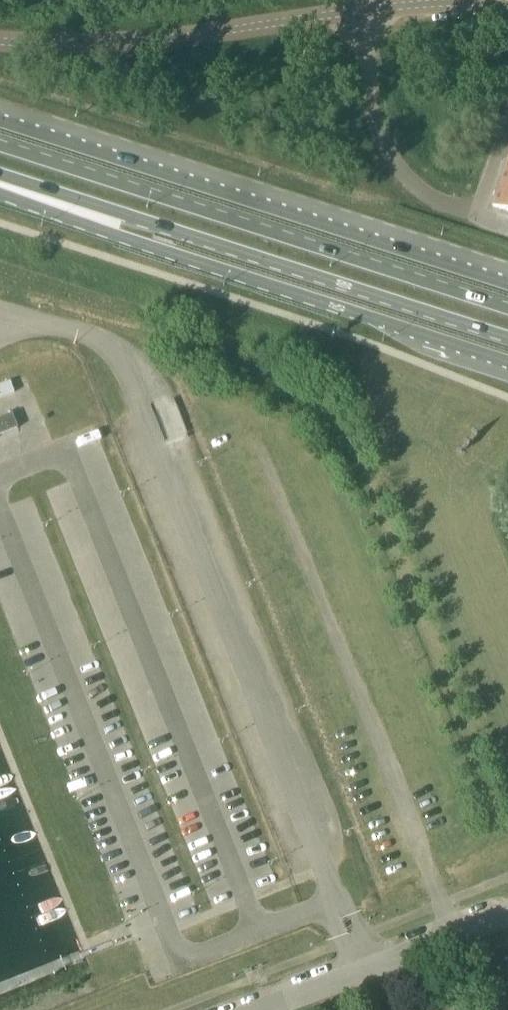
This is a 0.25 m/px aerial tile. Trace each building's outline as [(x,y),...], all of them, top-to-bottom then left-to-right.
[(493,206),(507,211),(507,162),(493,206)] [(14,390),(10,381),(0,385),(0,397),(14,390)] [(4,430),(5,427),(10,425),(6,415),(1,416),(0,416),(0,432),(4,430)]
